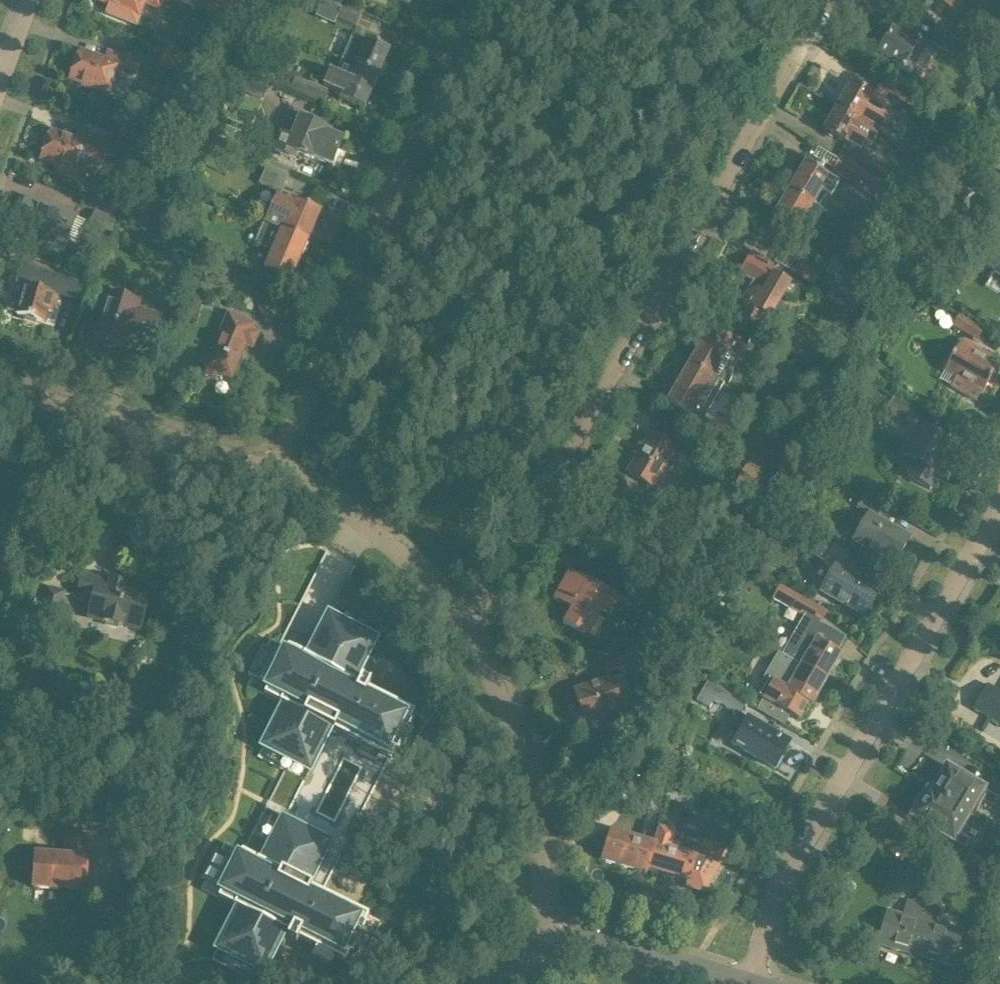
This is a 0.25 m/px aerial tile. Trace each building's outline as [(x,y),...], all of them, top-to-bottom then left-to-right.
[(160,10),(164,0),(100,0),(100,2),(112,7),(109,14),(137,25),(144,7),(159,13),(160,10)] [(211,4),(226,10),(230,0),(212,0),(211,4)] [(955,12),(962,0),(934,0),(955,12)] [(356,27),(361,15),(332,3),(327,14),(356,27)] [(264,27),(254,23),(249,34),(259,39),(264,27)] [(972,66),(979,52),(955,35),(937,26),(928,44),(972,66)] [(911,40),(893,30),(879,54),(897,63),(895,66),(910,75),(926,47),(911,39),(911,40)] [(365,41),(354,36),(343,60),(379,76),(390,50),(365,40),(365,41)] [(106,61),(81,52),(71,81),(110,95),(116,79),(118,80),(123,68),(136,73),(139,64),(109,53),(106,61)] [(185,76),(190,62),(164,52),(159,66),(185,76)] [(379,76),(343,60),(337,75),(329,72),(323,86),(343,94),(341,99),(365,109),(379,76)] [(226,84),(260,99),(267,81),(233,67),(226,84)] [(324,103),(329,92),(296,78),(291,89),(324,103)] [(864,92),(851,85),(838,107),(882,132),(889,119),(880,114),(885,106),(875,99),(877,96),(866,89),(864,92)] [(907,114),(913,104),(893,92),(887,102),(907,114)] [(873,148),(881,133),(882,132),(838,107),(824,131),(861,153),(866,144),(873,148)] [(289,114),(274,150),(295,159),(297,153),(312,160),(313,158),(332,166),(342,140),(324,132),(325,130),(309,124),(311,118),(297,112),(289,114)] [(988,122),(999,129),(999,120),(991,115),(988,122)] [(985,127),(999,136),(999,129),(988,122),(985,127)] [(120,139),(171,157),(176,145),(124,127),(120,139)] [(80,142),(52,132),(42,161),(61,168),(59,175),(80,182),(87,160),(102,165),(107,151),(94,146),(97,138),(83,133),(80,142)] [(878,195),(884,184),(881,183),(861,171),(840,159),(832,172),(876,198),(878,195)] [(881,183),(887,172),(867,160),(861,171),(881,183)] [(822,211),(839,184),(805,164),(788,193),(822,211)] [(289,175),(266,166),(258,184),(281,194),(289,175)] [(884,184),(878,195),(897,206),(903,196),(884,184)] [(813,226),(822,211),(788,193),(772,220),(797,234),(805,220),(813,226)] [(289,199),(287,202),(276,197),(265,223),(308,242),(320,212),(289,199)] [(61,257),(64,249),(75,219),(27,201),(16,231),(29,236),(25,245),(61,257)] [(173,222),(135,206),(128,223),(165,239),(173,222)] [(110,232),(115,217),(94,211),(90,225),(110,232)] [(295,271),(308,242),(265,223),(264,223),(255,245),(273,252),(270,260),(266,271),(291,281),(295,271)] [(795,303),(803,289),(767,268),(770,263),(754,253),(742,275),(753,281),(735,313),(763,330),(783,296),(795,303)] [(853,292),(864,272),(834,254),(823,275),(853,292)] [(813,284),(820,273),(799,263),(792,273),(813,284)] [(855,317),(865,300),(837,284),(827,301),(855,317)] [(26,289),(15,286),(8,312),(18,315),(18,316),(44,324),(47,312),(52,313),(57,296),(26,287),(26,289)] [(95,339),(98,340),(103,341),(105,345),(107,347),(111,348),(114,347),(118,345),(126,348),(131,331),(138,333),(137,336),(153,341),(160,316),(138,309),(140,303),(108,293),(95,339)] [(253,348),(258,335),(251,332),(254,326),(229,316),(206,368),(231,379),(246,345),(253,348)] [(978,340),(984,330),(959,316),(953,327),(978,340)] [(748,350),(719,334),(714,343),(705,338),(690,365),(713,379),(724,385),(728,387),(729,384),(731,380),(732,378),(732,376),(733,373),(733,370),(736,364),(738,360),(742,362),(748,350)] [(984,392),(998,367),(988,362),(990,359),(961,343),(945,370),(957,377),(951,388),(976,402),(982,391),(984,392)] [(728,387),(724,385),(713,379),(690,365),(669,402),(703,422),(724,386),(727,388),(728,387)] [(906,425),(916,409),(894,397),(885,413),(906,425)] [(728,430),(710,420),(702,433),(721,443),(728,430)] [(942,479),(953,461),(949,458),(955,449),(918,428),(902,456),(915,464),(907,478),(930,491),(938,477),(942,479)] [(670,497),(679,482),(668,475),(672,468),(668,465),(677,450),(649,434),(627,473),(670,497)] [(810,467),(800,462),(794,474),(803,479),(810,467)] [(756,496),(768,474),(748,463),(737,486),(756,496)] [(894,566),(910,538),(877,519),(883,509),(863,497),(856,507),(868,514),(852,542),(894,566)] [(823,564),(833,570),(820,592),(864,617),(880,589),(850,572),(857,560),(834,546),(823,564)] [(588,582),(577,576),(570,572),(554,599),(572,609),(564,624),(587,637),(602,611),(611,616),(619,600),(642,613),(649,601),(617,582),(610,594),(588,581),(588,582)] [(108,584),(83,578),(78,598),(93,602),(89,619),(105,623),(104,626),(119,629),(119,626),(140,631),(149,593),(127,588),(128,585),(109,581),(108,584)] [(828,629),(821,625),(827,614),(781,587),(774,598),(807,617),(794,640),(813,650),(803,668),(825,680),(839,656),(819,644),(828,629)] [(56,622),(63,594),(48,590),(41,619),(56,622)] [(716,615),(721,603),(711,598),(706,610),(716,615)] [(354,683),(374,644),(361,638),(367,626),(333,609),(307,659),(296,654),(288,650),(283,658),(280,657),(275,654),(260,682),(266,685),(265,686),(269,688),(264,696),(284,706),(265,744),(265,743),(264,745),(273,749),(271,753),(300,768),(302,764),(311,769),(331,730),(361,745),(358,753),(376,762),(380,755),(391,760),(395,752),(398,753),(399,752),(398,752),(400,746),(404,748),(413,731),(409,729),(412,724),(413,725),(413,723),(410,722),(415,714),(368,690),(370,685),(361,680),(359,685),(354,683)] [(608,672),(637,663),(636,662),(648,659),(649,655),(633,651),(604,659),(608,672)] [(763,679),(772,684),(756,710),(773,720),(780,709),(798,719),(807,703),(811,705),(825,680),(803,668),(778,653),(763,679)] [(585,722),(633,706),(624,678),(576,694),(585,722)] [(708,683),(697,702),(710,709),(714,702),(738,715),(740,717),(741,717),(747,705),(708,683)] [(989,687),(976,710),(999,724),(999,693),(989,687)] [(738,715),(731,727),(741,733),(733,746),(775,769),(789,745),(747,721),(740,717),(741,717),(740,717),(738,715)] [(972,820),(972,819),(983,802),(993,808),(998,799),(947,769),(940,780),(937,778),(928,793),(969,818),(972,820)] [(928,793),(924,799),(920,797),(913,809),(917,811),(913,818),(964,849),(969,840),(959,834),(969,818),(928,793)] [(308,886),(328,847),(281,824),(261,862),(242,852),(238,861),(235,859),(234,860),(229,857),(214,885),(220,888),(220,889),(223,890),(218,899),(238,909),(218,947),(228,952),(226,956),(254,970),(256,966),(266,971),(285,933),(289,935),(287,940),(296,944),(298,939),(315,948),(311,957),(329,967),(334,957),(345,963),(349,955),(352,956),(353,955),(352,954),(354,949),(358,951),(367,934),(363,932),(366,927),(367,927),(367,926),(364,925),(369,916),(308,886)] [(699,844),(674,837),(675,836),(659,831),(657,838),(647,871),(688,883),(687,887),(704,892),(728,850),(700,842),(699,844)] [(643,843),(611,833),(603,861),(645,873),(647,871),(657,838),(645,835),(643,843)] [(92,851),(93,835),(67,834),(66,854),(53,853),(53,856),(37,855),(34,889),(63,891),(63,897),(77,898),(79,877),(87,877),(88,851),(92,851)] [(970,856),(962,870),(988,885),(996,871),(970,856)] [(943,885),(952,868),(934,858),(924,876),(943,885)] [(927,908),(930,897),(917,893),(913,904),(908,902),(904,917),(888,913),(879,945),(953,966),(962,934),(934,926),(939,911),(927,908)]
